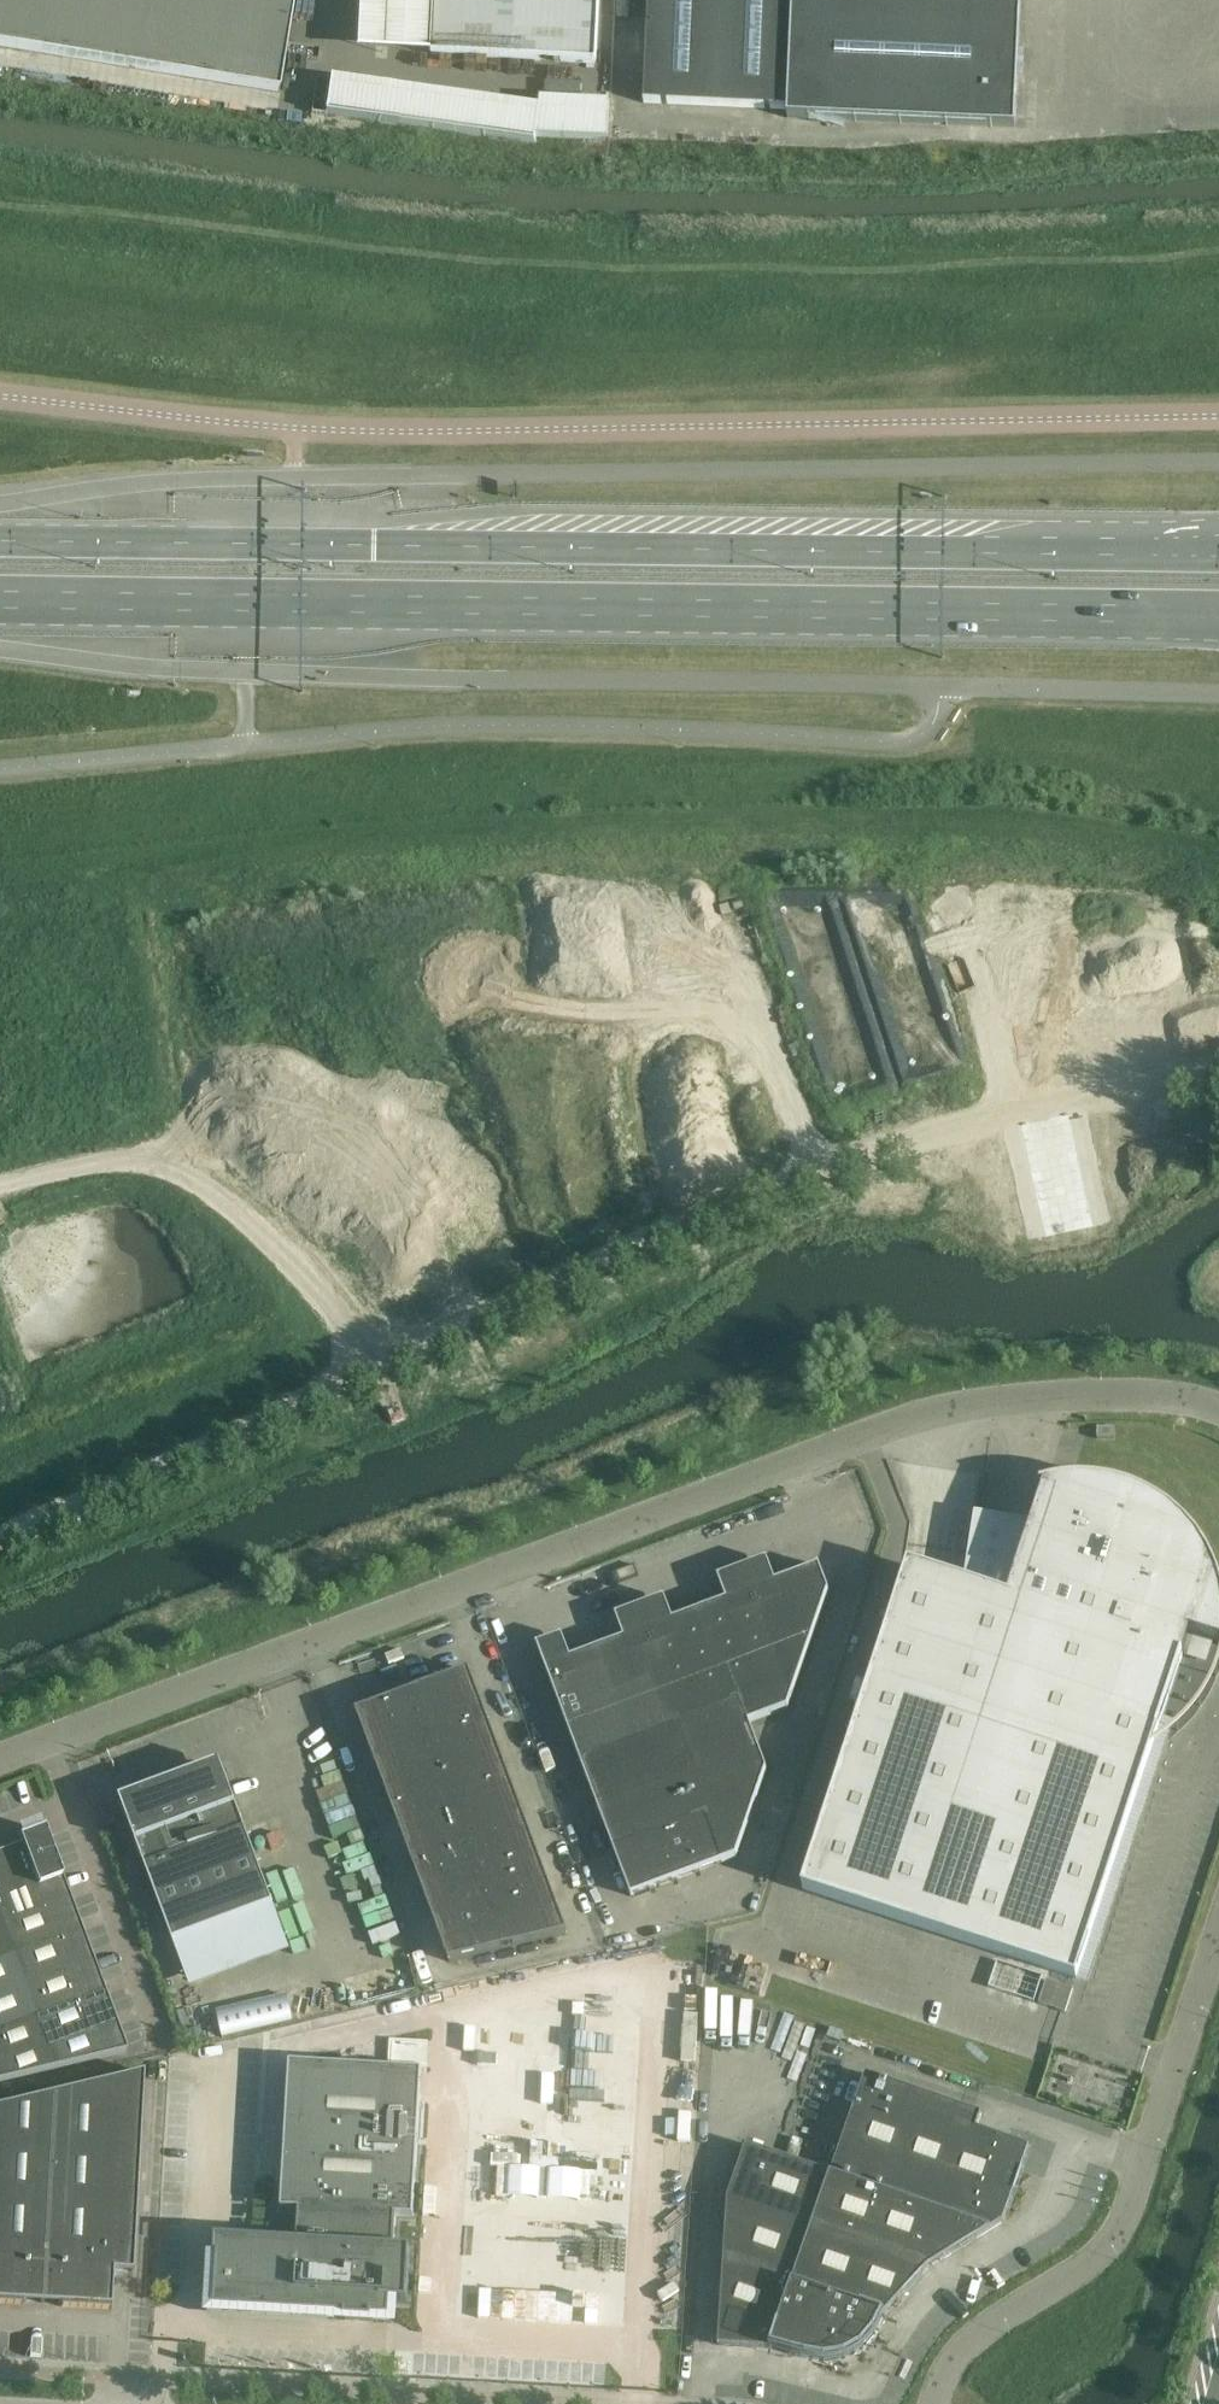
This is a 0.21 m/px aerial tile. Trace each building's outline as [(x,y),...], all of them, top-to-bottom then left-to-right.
[(278,94),(293,0),(0,0),(0,47),(278,94)] [(431,56),(596,65),(599,0),(434,0),(431,56)] [(643,104),(787,111),(787,119),(1015,129),(1021,0),(648,0),(643,104)] [(1114,1428),(1096,1428),(1097,1440),(1114,1439),(1114,1428)] [(802,1890),(1076,1980),(1158,1731),(1182,1656),(1196,1661),(1203,1638),(1218,1643),(1218,1579),(1215,1567),(1209,1555),(1202,1543),(1193,1532),(1184,1522),(1174,1513),(1164,1505),(1152,1498),(1140,1492),(1128,1487),(1115,1484),(1102,1481),(1089,1480),(1075,1480),(1069,1480),(1063,1481),(1057,1482),(1052,1483),(1046,1484),(1040,1486),(1041,1488),(1044,1488),(1008,1599),(903,1583),(802,1890)] [(788,1691),(795,1688),(828,1591),(819,1566),(775,1583),(766,1560),(742,1569),(788,1691)] [(726,1601),(699,1611),(727,1685),(731,1684),(740,1709),(788,1691),(742,1569),(717,1579),(726,1601)] [(727,1685),(699,1611),(673,1621),(664,1598),(640,1608),(676,1705),(727,1685)] [(625,1724),(663,1709),(676,1705),(640,1608),(615,1617),(624,1639),(597,1649),(625,1724)] [(537,1646),(573,1743),(625,1724),(597,1649),(570,1659),(564,1641),(563,1641),(562,1637),(537,1646)] [(413,1693),(421,1716),(478,1695),(469,1671),(413,1693)] [(762,1758),(749,1724),(746,1725),(740,1709),(731,1684),(727,1685),(676,1705),(663,1709),(682,1759),(691,1784),(762,1758)] [(788,1691),(740,1709),(746,1725),(749,1724),(787,1709),(795,1688),(788,1691)] [(365,1737),(411,1720),(421,1716),(413,1693),(356,1714),(365,1737)] [(487,1718),(478,1695),(421,1716),(430,1740),(487,1718)] [(573,1743),(591,1793),(682,1759),(663,1709),(625,1724),(573,1743)] [(365,1737),(374,1761),(430,1740),(421,1716),(411,1720),(365,1737)] [(495,1742),(487,1718),(430,1740),(439,1763),(495,1742)] [(374,1761),(382,1784),(439,1763),(430,1740),(374,1761)] [(504,1765),(495,1742),(439,1763),(448,1787),(504,1765)] [(721,1864),(736,1858),(766,1770),(762,1758),(691,1784),(700,1809),(721,1864)] [(591,1793),(607,1835),(610,1843),(633,1834),(655,1826),(678,1817),(700,1809),(691,1784),(682,1759),(591,1793)] [(382,1784),(391,1808),(448,1787),(439,1763),(382,1784)] [(513,1789),(504,1765),(448,1787),(456,1810),(513,1789)] [(131,1831),(173,1942),(273,1905),(231,1794),(228,1795),(218,1768),(124,1803),(134,1830),(131,1831)] [(391,1808),(400,1831),(456,1810),(448,1787),(391,1808)] [(522,1812),(513,1789),(456,1810),(465,1834),(522,1812)] [(698,1872),(721,1864),(700,1809),(678,1817),(698,1872)] [(110,1810),(97,1815),(102,1829),(115,1824),(110,1810)] [(400,1831),(409,1855),(465,1834),(456,1810),(400,1831)] [(530,1836),(522,1812),(465,1834),(474,1857),(530,1836)] [(676,1881),(698,1872),(678,1817),(655,1826),(676,1881)] [(653,1889),(676,1881),(655,1826),(633,1834),(653,1889)] [(0,1854),(0,1857),(23,1917),(69,1900),(46,1837),(45,1837),(43,1830),(18,1840),(20,1846),(0,1854)] [(409,1855),(411,1861),(417,1878),(474,1857),(465,1834),(409,1855)] [(653,1889),(633,1834),(610,1843),(631,1897),(653,1889)] [(539,1859),(530,1836),(474,1857),(483,1880),(539,1859)] [(1,1926),(23,1917),(0,1857),(0,1926),(1,1926)] [(417,1878),(426,1902),(483,1880),(474,1857),(417,1878)] [(548,1883),(539,1859),(483,1880),(491,1904),(548,1883)] [(426,1902),(435,1925),(491,1904),(483,1880),(426,1902)] [(557,1906),(548,1883),(491,1904),(500,1927),(557,1906)] [(81,1931),(69,1900),(23,1917),(1,1926),(13,1957),(81,1931)] [(435,1925),(449,1962),(508,1948),(500,1927),(491,1904),(435,1925)] [(557,1906),(500,1927),(508,1948),(567,1934),(562,1920),(557,1906)] [(13,1957),(1,1926),(0,1926),(0,1962),(13,1957)] [(93,1962),(81,1931),(13,1957),(24,1988),(93,1962)] [(24,1988),(13,1957),(0,1962),(0,1997),(24,1988)] [(104,1994),(93,1962),(24,1988),(36,2020),(104,1994)] [(184,2002),(177,1983),(166,1987),(171,2003),(172,2003),(173,2005),(184,2002)] [(36,2020),(24,1988),(0,1997),(0,2033),(36,2020)] [(116,2025),(104,1994),(36,2020),(47,2051),(116,2025)] [(0,2033),(0,2082),(54,2069),(47,2051),(36,2020),(0,2033)] [(116,2025),(47,2051),(54,2069),(126,2052),(116,2025)] [(218,2258),(217,2275),(211,2274),(208,2316),(328,2323),(328,2317),(345,2318),(345,2321),(371,2322),(372,2319),(389,2320),(390,2303),(407,2304),(410,2251),(393,2250),(395,2217),(413,2218),(421,2071),(290,2064),(281,2210),(299,2211),(297,2244),(216,2240),(215,2258),(218,2258)] [(42,2303),(61,2305),(61,2307),(110,2310),(112,2284),(111,2284),(112,2271),(132,2272),(143,2073),(53,2094),(42,2303)] [(830,2174),(990,2230),(1001,2223),(1002,2224),(1029,2148),(976,2129),(981,2115),(865,2074),(830,2174)] [(42,2303),(53,2094),(0,2107),(0,2304),(22,2305),(23,2302),(42,2303)] [(830,2174),(746,2145),(726,2201),(811,2229),(830,2174)] [(927,2270),(990,2230),(830,2174),(811,2229),(927,2270)] [(726,2201),(723,2261),(792,2285),(811,2229),(726,2201)] [(883,2317),(927,2270),(811,2229),(792,2285),(827,2298),(883,2317)] [(769,2349),(792,2285),(723,2261),(718,2346),(769,2349)] [(792,2285),(769,2349),(791,2356),(805,2359),(827,2298),(792,2285)] [(883,2317),(827,2298),(805,2359),(825,2362),(844,2359),(861,2349),(874,2334),(883,2317)]
